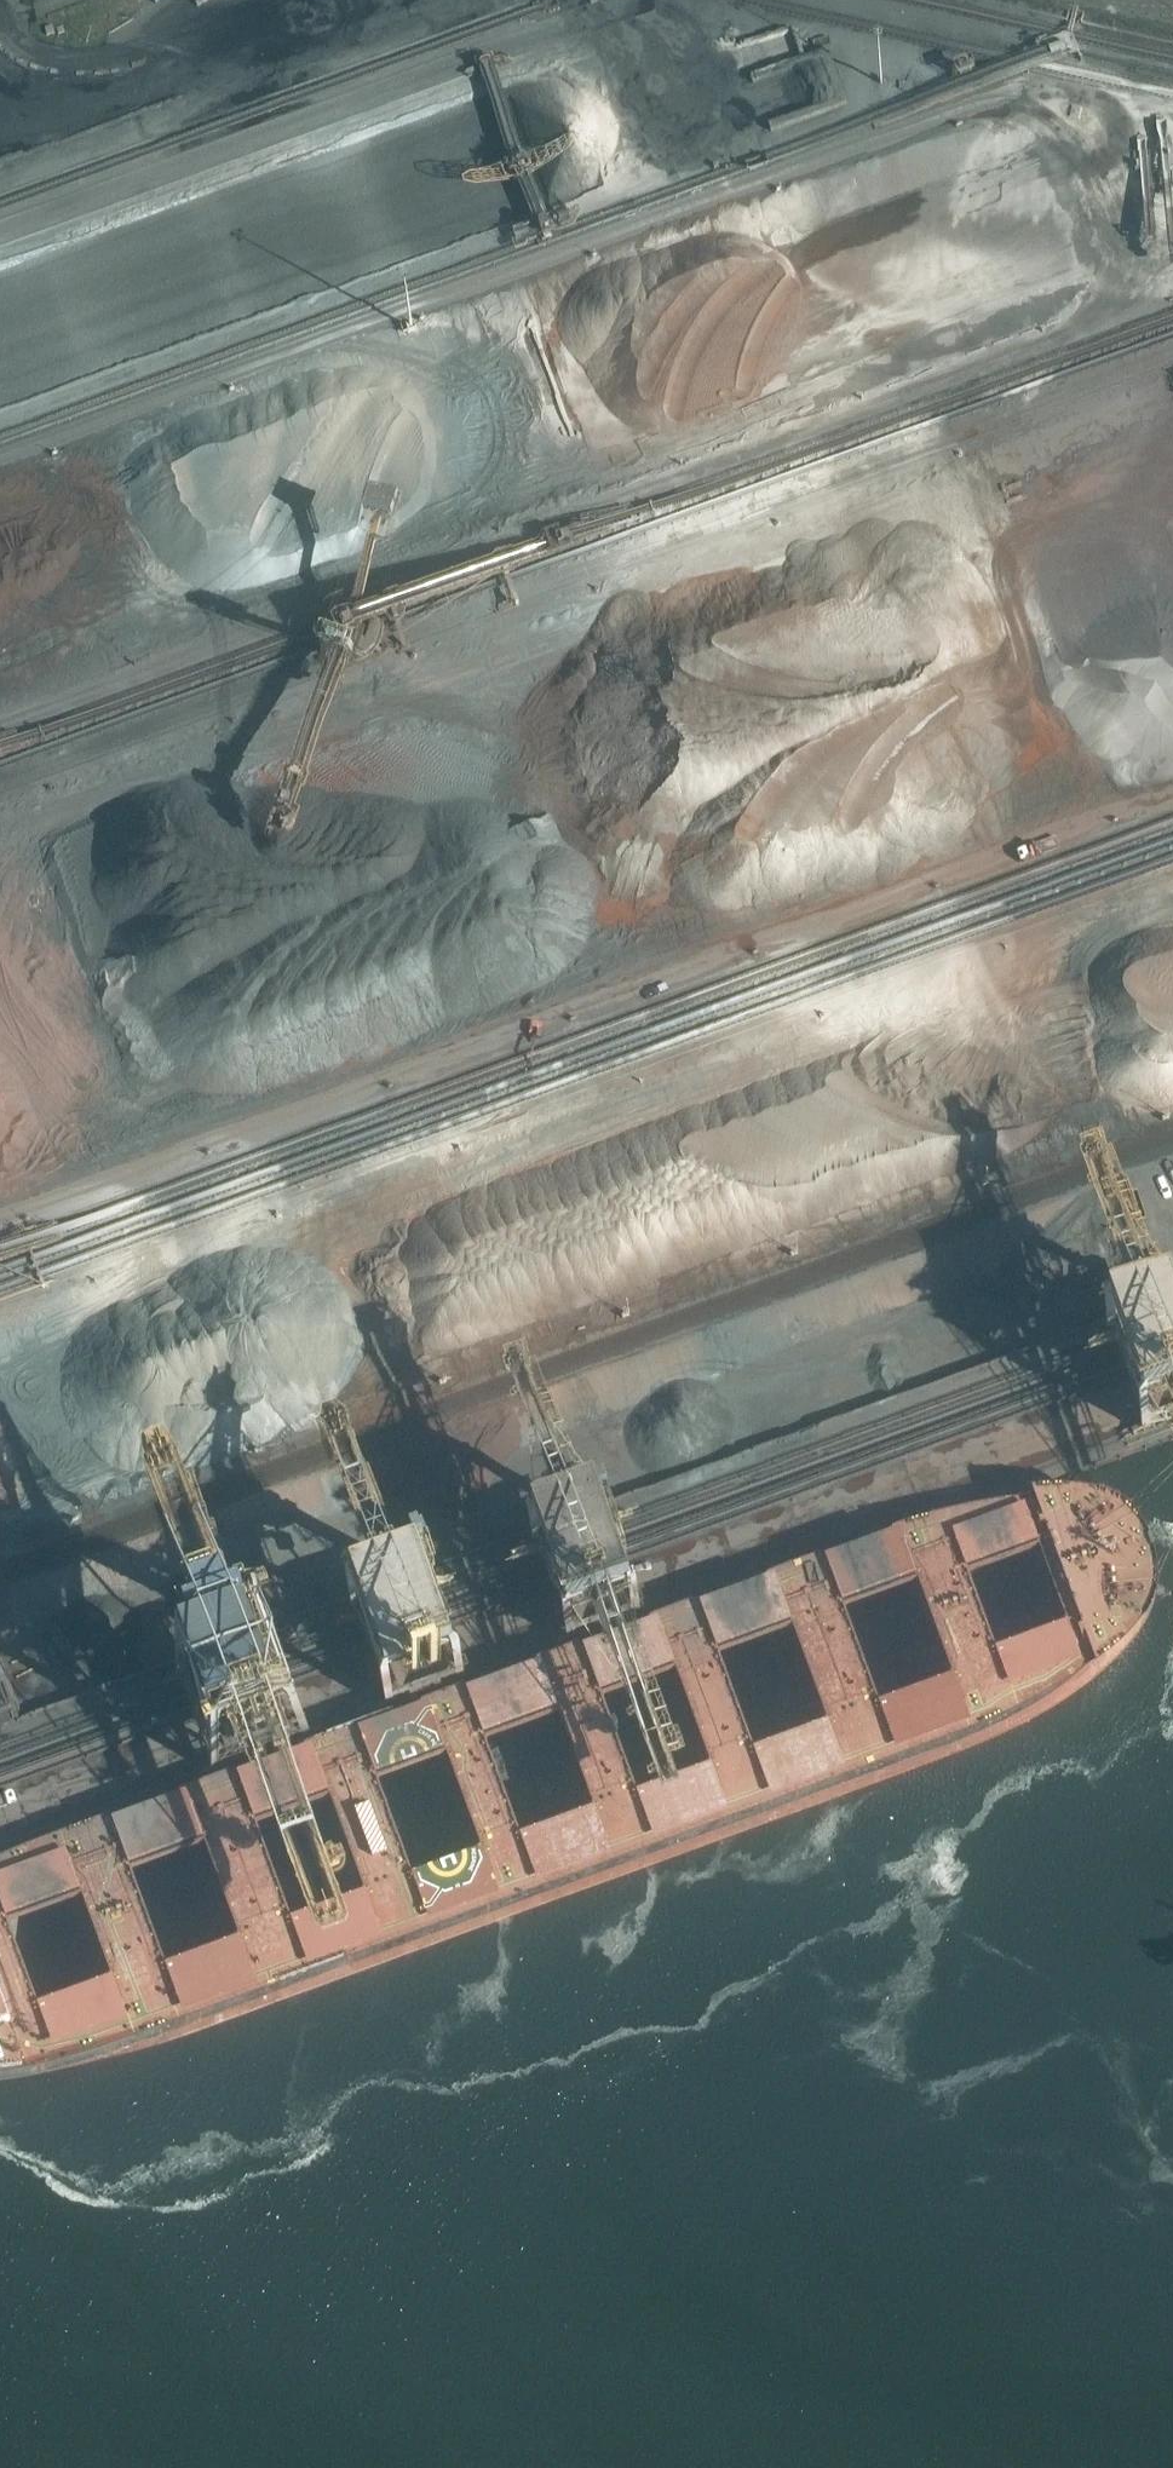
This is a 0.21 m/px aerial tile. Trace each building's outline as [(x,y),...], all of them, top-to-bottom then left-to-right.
[(113,1530),(135,1520),(122,1492),(100,1502),(113,1530)]
